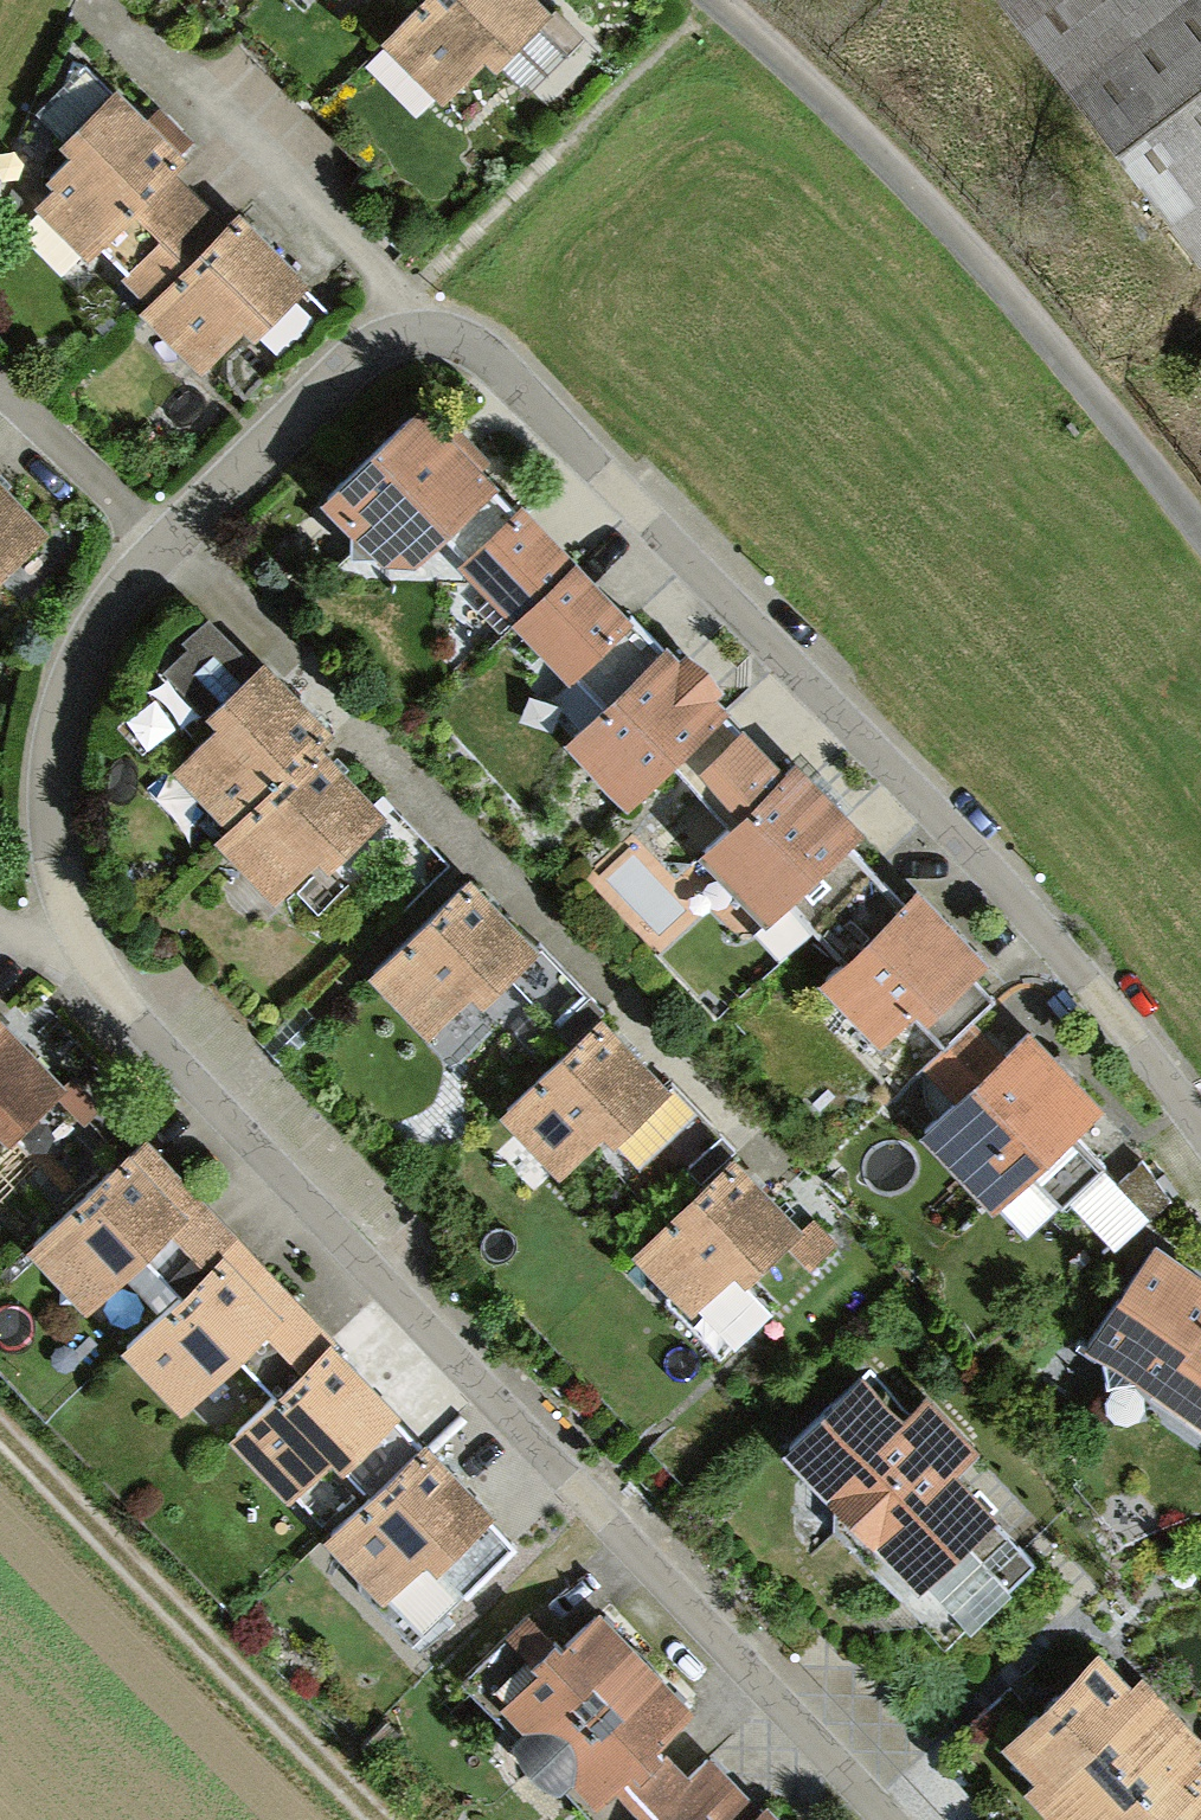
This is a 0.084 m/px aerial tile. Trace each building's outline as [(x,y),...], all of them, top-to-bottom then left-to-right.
[(386,35),(444,93),(490,48),(528,86),(580,35),(545,0),(421,0),(386,35)] [(1200,243),(1200,0),(1013,0),(1200,243)] [(305,282),(313,275),(239,200),(224,214),(176,165),(192,150),(119,76),(63,131),(74,143),(50,166),(58,175),(40,192),(93,245),(100,238),(148,287),(142,293),(207,358),(246,320),(282,357),(331,309),(305,282)] [(485,463),(427,403),(321,506),(351,536),(349,566),(415,570),(439,547),(514,625),(575,567),(521,511),(509,522),(487,499),(496,490),(477,471),(485,463)] [(46,531),(2,484),(0,482),(0,573),(46,531)] [(629,622),(575,567),(514,625),(572,687),(577,682),(607,712),(566,749),(628,815),(672,771),(728,717),(719,705),(729,696),(690,657),(681,664),(634,617),(629,622)] [(320,749),(335,736),(307,706),(267,663),(260,671),(209,620),(181,647),(187,652),(162,675),(216,733),(172,773),(226,832),(320,749)] [(882,885),(852,850),(865,837),(800,768),(787,780),(728,717),(672,771),(728,834),(700,858),(769,931),(789,911),(818,944),(882,885)] [(337,768),(320,749),(226,832),(213,843),(274,911),(321,869),(328,877),(387,824),(337,768)] [(468,866),(369,958),(429,1023),(473,983),(483,994),(539,943),(468,866)] [(970,1028),(996,1004),(977,983),(992,970),(920,892),(904,908),(882,885),(818,944),(841,970),(821,988),(882,1054),(917,1022),(944,1051),(970,1028)] [(604,1005),(505,1099),(565,1162),(605,1124),(615,1135),(674,1079),(604,1005)] [(0,1141),(7,1148),(68,1091),(0,1020),(0,1141)] [(1003,1064),(970,1028),(944,1051),(916,1076),(947,1110),(919,1136),(993,1217),(1032,1181),(1059,1211),(1104,1169),(1075,1138),(1099,1116),(1029,1040),(1003,1064)] [(147,1146),(29,1256),(61,1289),(62,1302),(74,1300),(89,1316),(149,1261),(186,1301),(124,1358),(180,1418),(243,1361),(278,1400),(230,1447),(288,1507),(300,1493),(340,1536),(329,1546),(385,1606),(427,1567),(458,1600),(512,1549),(491,1526),(495,1522),(426,1448),(421,1452),(397,1427),(404,1421),(147,1146)] [(735,1146),(635,1240),(695,1303),(735,1266),(745,1277),(785,1239),(811,1267),(838,1241),(813,1214),(806,1221),(735,1146)] [(1142,1167),(1116,1187),(1183,1254),(1200,1241),(1142,1167)] [(1153,1246),(1085,1353),(1104,1366),(1109,1392),(1138,1387),(1200,1431),(1200,1280),(1153,1246)] [(864,1361),(786,1431),(874,1529),(878,1526),(969,1627),(1047,1556),(959,1459),(978,1443),(925,1385),(904,1404),(864,1361)] [(600,1616),(562,1653),(528,1618),(461,1684),(518,1744),(513,1750),(558,1801),(566,1794),(592,1819),(595,1819),(661,1761),(657,1756),(694,1719),(600,1616)] [(1004,1746),(1032,1776),(1020,1787),(1051,1819),(1200,1819),(1200,1766),(1200,1743),(1142,1680),(1130,1691),(1099,1657),(1004,1746)] [(767,1808),(762,1812),(712,1756),(686,1779),(666,1757),(661,1761),(595,1819),(778,1819),(767,1808)]
